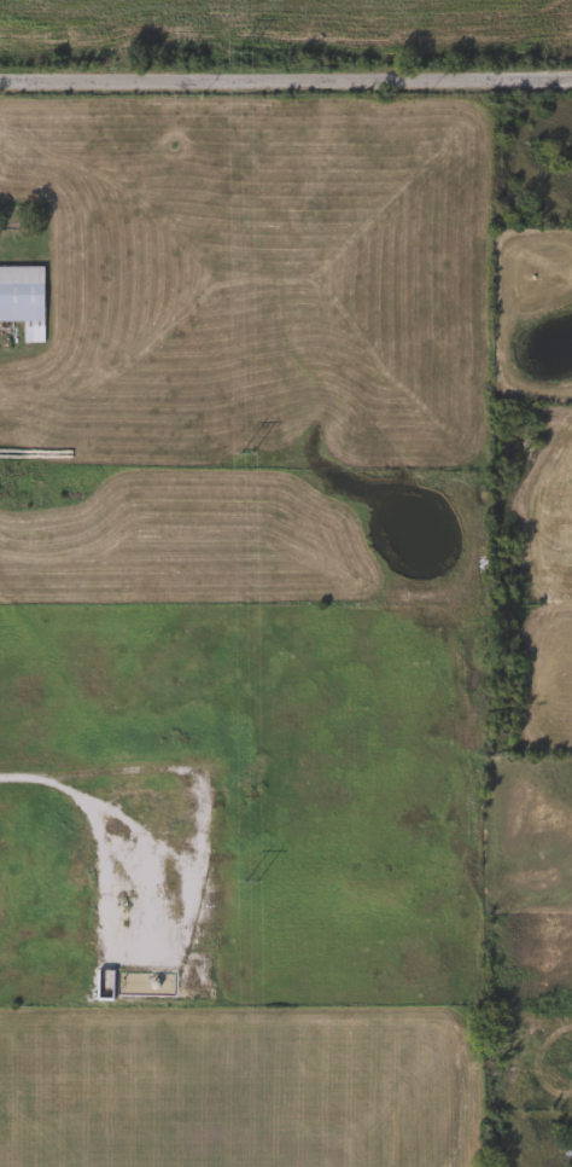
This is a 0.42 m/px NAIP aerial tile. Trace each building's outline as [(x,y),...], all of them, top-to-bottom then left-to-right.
[(39,323),(0,323),(0,267),(39,267),(39,323)]
